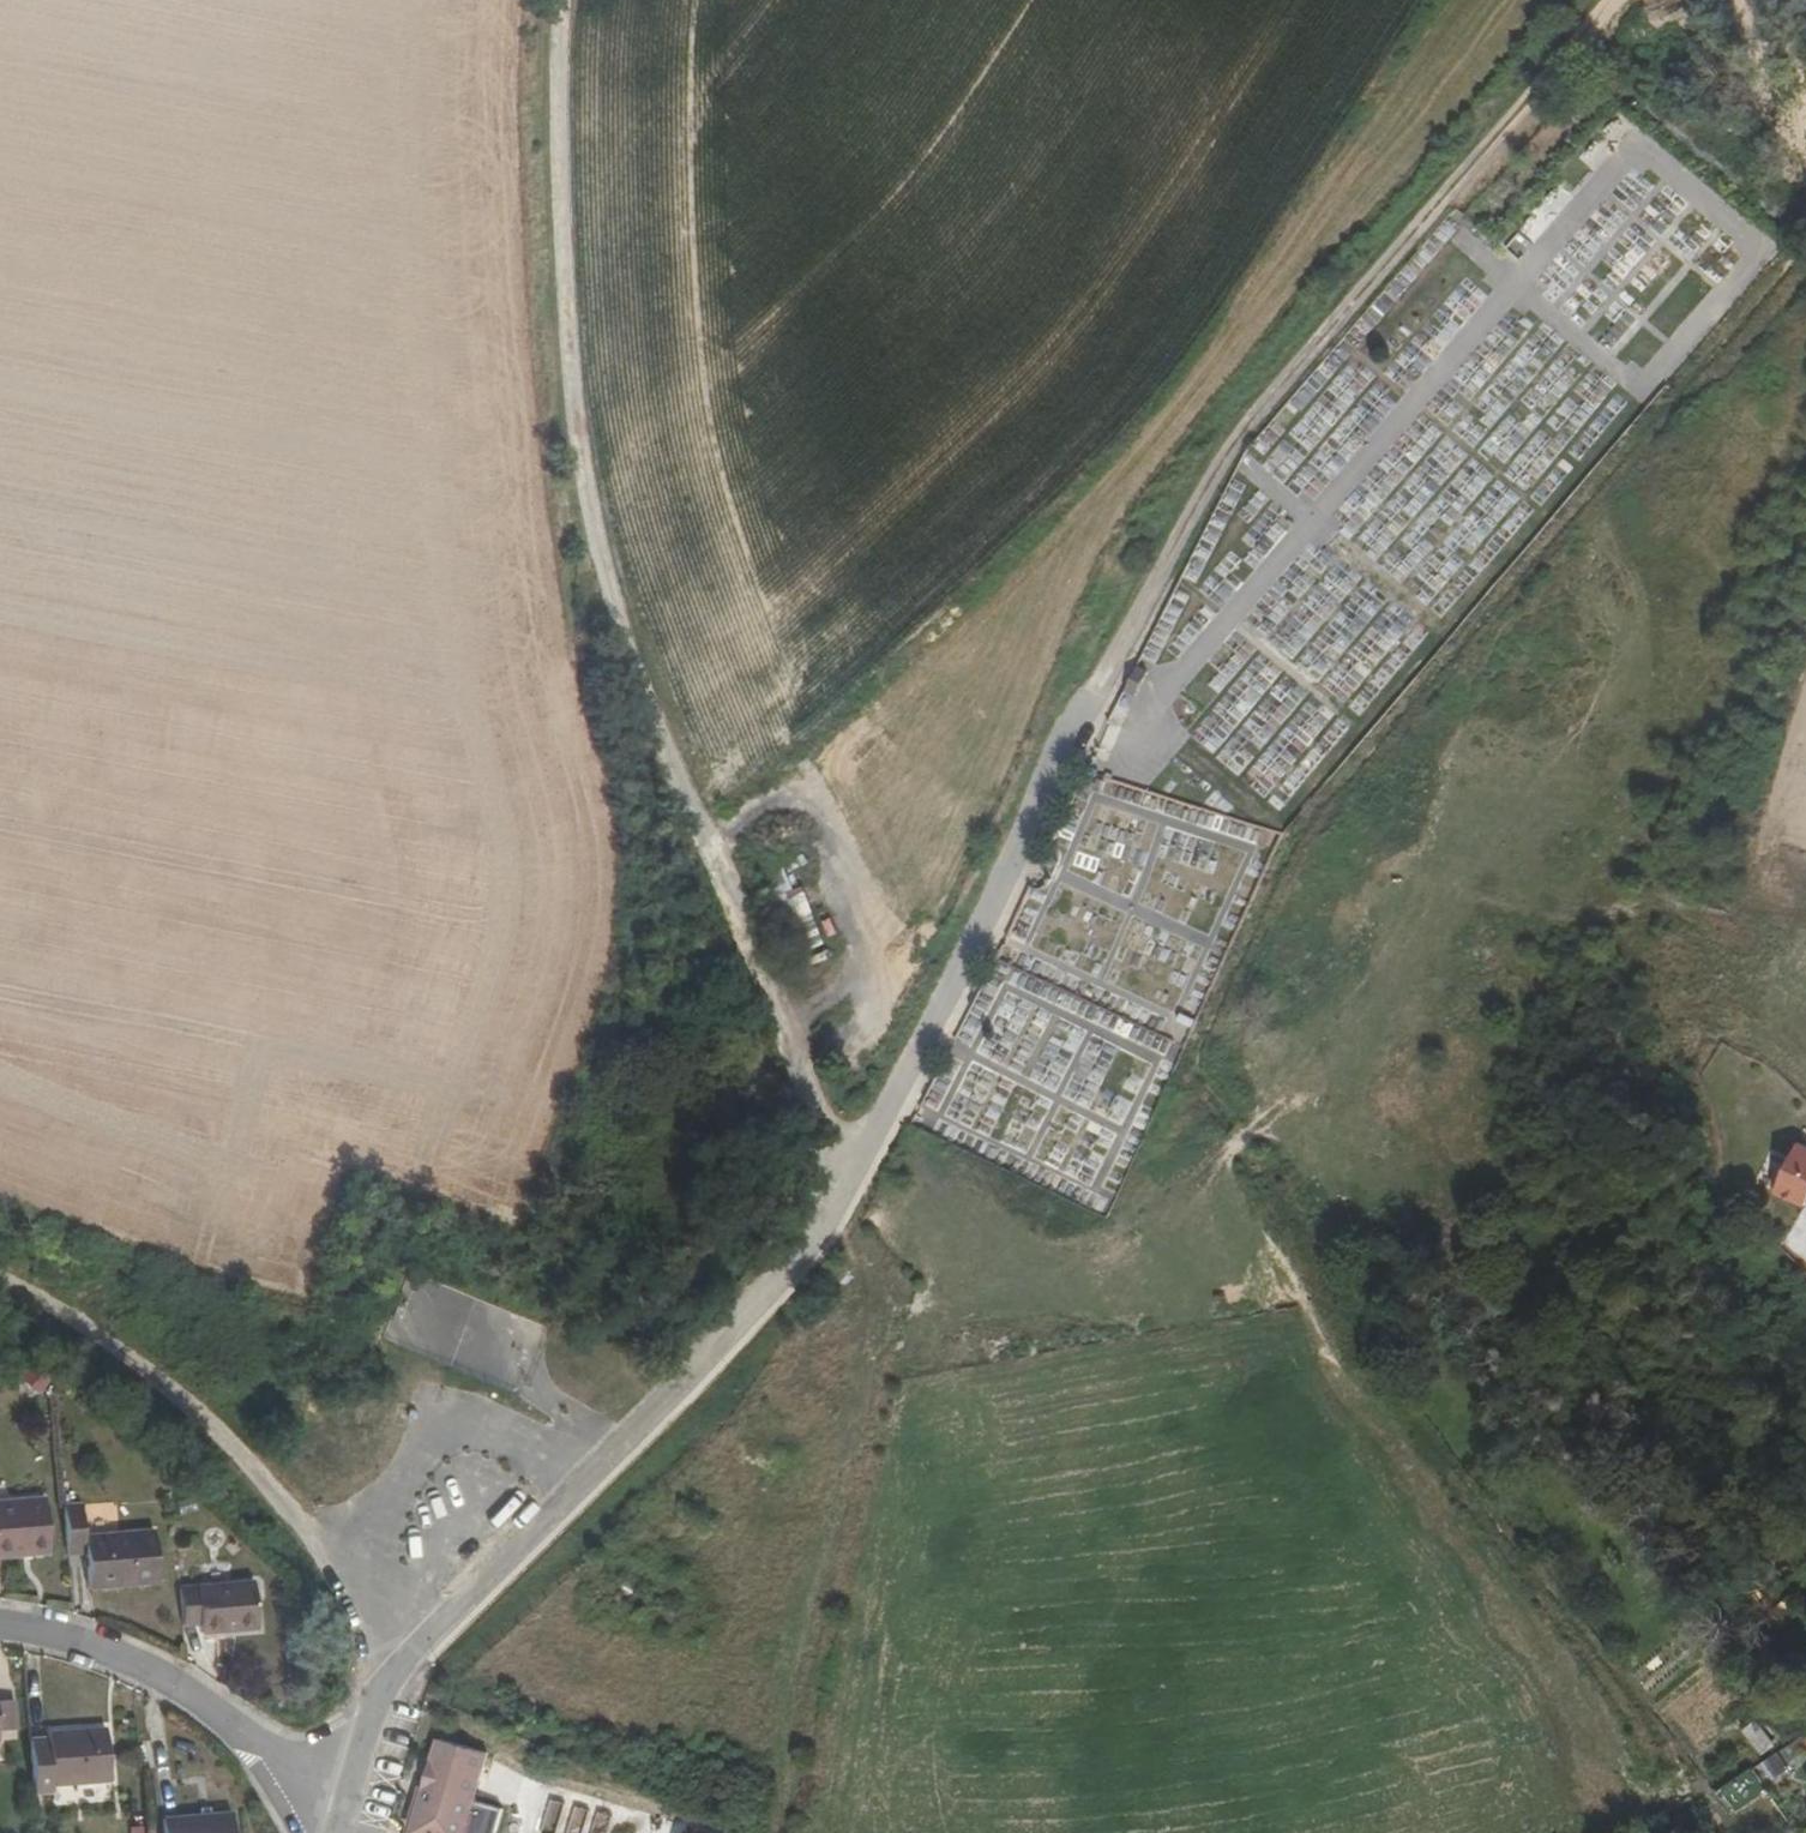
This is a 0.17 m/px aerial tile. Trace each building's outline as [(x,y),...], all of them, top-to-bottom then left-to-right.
[(1782,1171),(1759,1223),(1789,1237),(1791,1233),(1805,1239),(1805,1182),(1782,1171)] [(23,1361),(18,1376),(45,1386),(51,1371),(23,1361)] [(0,1502),(0,1559),(49,1556),(44,1499),(0,1502)] [(82,1505),(61,1506),(65,1555),(85,1554),(88,1589),(157,1585),(153,1532),(84,1536),(82,1505)] [(251,1583),(178,1588),(181,1627),(198,1626),(200,1635),(255,1631),(251,1583)] [(47,1738),(28,1739),(32,1795),(51,1794),(51,1786),(108,1782),(104,1729),(47,1733),(47,1738)] [(501,1809),(469,1801),(482,1752),(437,1741),(412,1832),(494,1832),(501,1809)] [(1760,1761),(1771,1780),(1789,1769),(1778,1751),(1760,1761)] [(1733,1810),(1764,1791),(1750,1768),(1719,1787),(1733,1810)] [(563,1832),(622,1832),(630,1808),(550,1782),(536,1824),(563,1832)] [(229,1815),(161,1819),(162,1832),(230,1832),(229,1815)]
